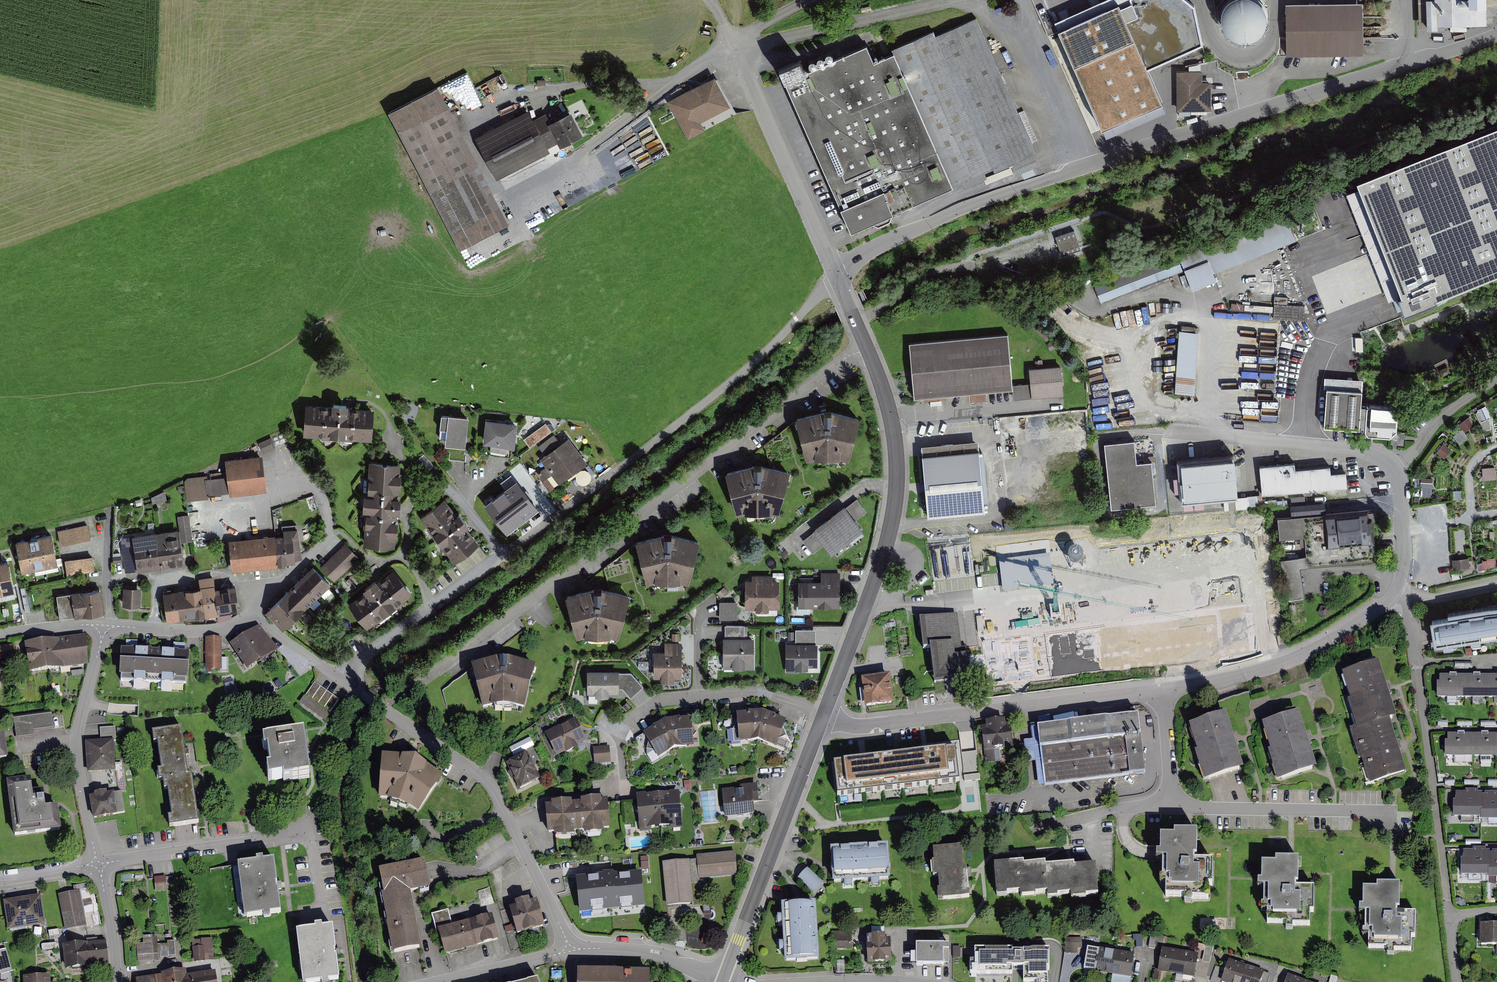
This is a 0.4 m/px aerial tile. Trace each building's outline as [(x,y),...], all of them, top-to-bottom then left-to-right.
[(1094,9),(1103,6),(1100,0),(1091,0),(1094,9)] [(1268,21),(1266,13),(1262,6),(1256,1),(1253,0),(1236,0),(1234,1),(1227,5),(1223,12),(1221,19),(1221,27),(1224,34),(1229,40),(1236,44),(1243,45),(1251,44),(1258,41),(1264,35),(1267,28),(1268,21)] [(1422,23),(1432,23),(1432,31),(1443,31),(1442,14),(1477,13),(1477,7),(1496,7),(1496,0),(1422,0),(1422,23)] [(1366,4),(1287,5),(1288,56),(1367,56),(1366,4)] [(1069,8),(1059,10),(1062,23),(1072,21),(1069,8)] [(804,63),(781,72),(851,236),(898,216),(898,214),(957,189),(957,188),(1036,154),(979,19),(937,37),(935,34),(895,51),(896,54),(875,63),(869,49),(809,75),(804,63)] [(1203,71),(1177,72),(1178,111),(1212,110),(1211,82),(1203,82),(1203,71)] [(715,81),(670,105),(691,143),(708,134),(704,127),(732,112),(715,81)] [(441,88),(390,114),(460,251),(511,225),(441,88)] [(527,111),(478,136),(499,178),(550,153),(547,148),(561,141),(564,147),(584,137),(573,114),(551,125),(547,116),(533,123),(527,111)] [(1357,187),(1408,314),(1496,280),(1496,132),(1357,187)] [(1074,231),(1057,236),(1063,254),(1073,251),(1078,249),(1080,249),(1074,231)] [(1180,256),(1097,288),(1103,304),(1186,273),(1185,270),(1180,256)] [(1212,260),(1185,270),(1186,273),(1194,292),(1220,282),(1217,272),(1212,260)] [(1179,330),(1175,392),(1194,394),(1199,331),(1179,330)] [(1008,333),(909,342),(914,398),(1013,389),(1012,384),(1008,333)] [(1012,384),(1013,389),(1014,399),(1064,394),(1061,365),(1029,368),(1030,383),(1012,384)] [(1363,382),(1326,379),(1325,426),(1360,429),(1361,406),(1363,382)] [(1394,405),(1371,403),(1367,407),(1361,406),(1360,429),(1365,429),(1368,434),(1390,436),(1396,431),(1398,409),(1394,405)] [(350,407),(308,404),(306,434),(373,438),(375,409),(350,407)] [(821,413),(795,422),(805,462),(813,460),(840,460),(849,463),(860,421),(832,413),(821,413)] [(471,418),(442,414),(438,443),(467,447),(471,418)] [(518,422),(488,419),(486,442),(515,445),(518,422)] [(588,463),(571,438),(541,459),(559,483),(588,463)] [(921,445),(928,517),(985,511),(978,440),(921,445)] [(1139,441),(1110,443),(1114,508),(1157,505),(1154,463),(1140,464),(1139,441)] [(207,477),(186,479),(188,502),(207,500),(207,495),(230,493),(230,496),(267,492),(263,456),(227,460),(229,478),(207,480),(207,477)] [(1240,460),(1185,463),(1187,502),(1242,499),(1240,460)] [(404,463),(371,461),(365,543),(398,545),(400,516),(404,463)] [(1299,463),(1263,466),(1265,494),(1349,488),(1347,472),(1333,473),(1332,467),(1299,470),(1299,463)] [(756,466),(729,472),(739,510),(746,510),(773,511),(781,514),(793,474),(768,466),(756,466)] [(1485,479),(1496,479),(1496,468),(1484,469),(1485,479)] [(445,500),(421,517),(454,562),(478,545),(445,500)] [(868,512),(859,500),(803,539),(813,553),(826,543),(832,553),(865,530),(858,519),(868,512)] [(181,542),(193,541),(189,514),(177,516),(179,529),(181,542)] [(1370,516),(1326,520),(1329,549),(1373,544),(1370,516)] [(87,524),(57,531),(60,545),(91,539),(87,524)] [(285,535),(231,539),(233,569),(296,564),(296,559),(301,558),(299,527),(284,528),(285,535)] [(161,568),(184,564),(181,542),(179,529),(156,532),(156,533),(157,545),(161,568)] [(1465,529),(1455,529),(1455,546),(1465,546),(1465,529)] [(156,533),(156,532),(132,536),(132,537),(134,549),(137,571),(161,568),(157,545),(156,533)] [(39,536),(46,568),(58,565),(52,534),(39,536)] [(666,534),(640,541),(651,582),(659,580),(684,579),(692,581),(700,541),(676,536),(666,534)] [(39,536),(27,539),(34,570),(46,568),(39,536)] [(132,537),(132,536),(120,537),(121,544),(125,573),(136,571),(137,571),(134,549),(132,537)] [(15,542),(22,573),(34,570),(27,539),(15,542)] [(358,558),(344,544),(318,569),(315,566),(278,602),(267,613),(284,630),(358,558)] [(1002,585),(1003,592),(1054,586),(1050,555),(999,561),(1000,573),(1002,585)] [(92,556),(64,560),(67,575),(95,571),(92,556)] [(1306,597),(1301,570),(1309,568),(1307,558),(1282,563),(1289,601),(1306,597)] [(1470,559),(1455,560),(1455,571),(1470,570),(1470,559)] [(0,563),(0,582),(3,594),(15,592),(8,561),(1,562),(0,563)] [(413,594),(394,569),(378,582),(351,603),(370,628),(413,594)] [(838,569),(821,570),(822,580),(809,580),(810,613),(820,612),(820,609),(840,608),(838,569)] [(773,575),(754,574),(754,580),(747,580),(746,606),(758,606),(758,610),(769,610),(769,607),(780,607),(780,580),(773,580),(773,575)] [(199,587),(164,592),(168,621),(240,612),(237,587),(218,590),(216,577),(198,580),(199,587)] [(141,587),(123,587),(122,606),(140,607),(141,587)] [(596,587),(569,596),(579,635),(587,634),(612,634),(622,636),(631,596),(605,587),(596,587)] [(102,589),(58,592),(60,616),(104,612),(102,589)] [(737,602),(721,602),(721,619),(737,619),(737,602)] [(1435,618),(1438,644),(1496,636),(1496,609),(1435,618)] [(957,614),(921,619),(920,619),(923,648),(930,647),(934,683),(970,678),(967,654),(962,654),(957,614)] [(748,625),(725,625),(724,666),(754,667),(754,636),(748,636),(748,625)] [(277,651),(261,627),(232,646),(248,670),(277,651)] [(817,630),(796,630),(796,641),(787,642),(787,672),(797,672),(797,670),(808,669),(808,665),(818,665),(817,630)] [(87,636),(26,643),(29,672),(90,665),(87,636)] [(221,638),(206,638),(206,670),(220,670),(221,638)] [(665,651),(655,651),(655,678),(682,678),(682,640),(665,640),(665,651)] [(190,651),(123,647),(122,676),(189,680),(190,651)] [(501,658),(475,666),(485,705),(493,704),(519,706),(530,707),(537,666),(511,659),(501,658)] [(1385,663),(1346,673),(1361,726),(1354,728),(1362,759),(1367,758),(1374,781),(1409,772),(1395,720),(1400,718),(1385,663)] [(619,671),(587,671),(588,695),(620,695),(620,688),(623,688),(630,698),(643,687),(633,674),(620,674),(619,671)] [(1464,675),(1439,675),(1439,698),(1464,698),(1464,675)] [(1489,676),(1464,675),(1464,698),(1488,699),(1489,676)] [(861,679),(865,708),(894,705),(890,676),(861,679)] [(1489,676),(1488,699),(1496,699),(1496,676),(1489,676)] [(339,700),(316,683),(301,703),(324,720),(339,700)] [(764,709),(739,715),(742,740),(754,739),(768,742),(778,746),(790,723),(764,709)] [(52,712),(15,716),(17,736),(34,734),(33,730),(54,728),(52,712)] [(1231,712),(1192,724),(1209,780),(1247,768),(1231,712)] [(1142,714),(1041,725),(1048,783),(1148,772),(1142,714)] [(1305,714),(1267,724),(1282,778),(1319,768),(1305,714)] [(1007,718),(988,720),(989,726),(984,727),(988,763),(1004,761),(1003,747),(1016,746),(1014,725),(1008,726),(1007,718)] [(577,719),(547,732),(556,753),(586,740),(577,719)] [(678,720),(678,719),(665,720),(675,748),(694,747),(692,719),(678,720)] [(652,727),(653,729),(643,735),(658,759),(675,748),(665,720),(652,727)] [(969,723),(936,726),(938,754),(930,755),(936,821),(978,817),(969,723)] [(183,727),(155,731),(156,742),(160,742),(163,769),(160,770),(161,781),(164,781),(165,788),(172,787),(175,815),(169,816),(170,826),(201,822),(195,774),(189,775),(188,767),(183,727)] [(1472,734),(1447,734),(1447,757),(1472,757),(1472,734)] [(1496,734),(1472,734),(1472,757),(1496,757),(1496,734)] [(305,735),(265,740),(266,750),(270,750),(273,769),(268,769),(269,779),(286,777),(287,781),(311,778),(305,735)] [(114,739),(87,741),(89,770),(116,769),(114,739)] [(899,743),(858,747),(860,767),(880,766),(881,781),(923,777),(922,755),(921,750),(900,752),(899,743)] [(609,744),(594,745),(595,762),(610,761),(609,744)] [(419,755),(384,754),(382,799),(420,812),(437,786),(444,775),(419,755)] [(528,754),(506,764),(517,788),(539,778),(528,754)] [(44,797),(33,798),(31,778),(7,781),(14,837),(61,831),(58,807),(46,808),(44,797)] [(742,788),(724,789),(726,816),(755,814),(754,804),(760,803),(758,784),(742,785),(742,788)] [(680,792),(638,794),(640,828),(682,825),(680,792)] [(125,814),(122,793),(107,795),(106,793),(94,795),(94,797),(89,798),(93,821),(117,817),(117,815),(125,814)] [(1457,793),(1456,817),(1496,818),(1496,794),(1457,793)] [(609,800),(548,804),(549,833),(611,829),(609,800)] [(1176,837),(1164,837),(1163,882),(1168,882),(1168,898),(1214,898),(1214,885),(1220,885),(1220,859),(1203,859),(1204,832),(1176,832),(1176,837)] [(892,845),(833,848),(835,879),(893,876),(892,845)] [(964,846),(936,848),(938,874),(943,873),(945,898),(973,896),(971,868),(966,869),(964,846)] [(1465,850),(1464,876),(1496,877),(1496,852),(1465,850)] [(697,859),(662,862),(666,906),(693,904),(691,884),(696,884),(700,883),(700,879),(737,876),(735,853),(697,856),(697,859)] [(1279,863),(1264,863),(1265,909),(1271,909),(1271,924),(1310,924),(1310,911),(1319,911),(1319,888),(1304,888),(1304,859),(1291,859),(1279,859),(1279,863)] [(238,866),(244,918),(281,913),(274,861),(238,866)] [(426,862),(381,870),(396,953),(423,948),(412,890),(431,887),(426,862)] [(1029,862),(999,865),(1001,895),(1011,894),(1011,892),(1026,891),(1027,895),(1048,893),(1049,896),(1075,894),(1075,898),(1102,896),(1099,866),(1079,868),(1079,865),(1050,868),(1050,865),(1030,867),(1029,862)] [(801,865),(794,875),(818,891),(825,881),(801,865)] [(168,875),(156,876),(157,892),(169,892),(168,875)] [(577,881),(580,919),(646,914),(643,876),(577,881)] [(1381,888),(1365,888),(1365,933),(1373,933),(1373,949),(1415,949),(1415,937),(1419,937),(1419,913),(1403,913),(1403,884),(1393,884),(1381,884),(1381,888)] [(79,891),(59,895),(65,928),(85,925),(79,891)] [(41,897),(6,901),(9,928),(45,924),(41,897)] [(538,900),(512,908),(520,934),(546,926),(538,900)] [(818,905),(782,907),(785,964),(820,962),(818,905)] [(492,916),(440,929),(447,957),(499,944),(492,916)] [(1481,923),(1481,946),(1496,946),(1496,923),(1481,923)] [(300,931),(305,981),(317,981),(342,979),(336,928),(300,931)] [(834,933),(835,946),(853,944),(851,931),(834,933)] [(892,935),(867,936),(868,964),(893,963),(892,935)] [(158,936),(133,937),(134,963),(159,962),(158,936)] [(213,939),(192,940),(193,960),(205,960),(205,954),(213,954),(213,939)] [(107,940),(65,944),(68,971),(109,967),(107,940)] [(949,945),(916,945),(916,966),(944,966),(944,962),(949,963),(949,945)] [(1136,953),(1098,948),(1096,970),(1133,974),(1136,953)] [(1201,954),(1164,948),(1160,970),(1197,976),(1201,954)] [(1048,970),(1050,970),(1050,950),(1023,950),(1023,952),(1012,952),(1012,949),(974,949),(974,961),(970,961),(970,974),(1013,974),(1013,968),(1023,968),(1023,981),(1048,981),(1048,970)] [(12,973),(6,950),(0,951),(0,974),(0,976),(12,973)] [(1231,959),(1222,981),(1226,981),(1261,981),(1265,973),(1231,959)] [(139,978),(139,981),(219,981),(217,968),(139,978)] [(580,969),(580,981),(652,981),(653,971),(580,969)]
